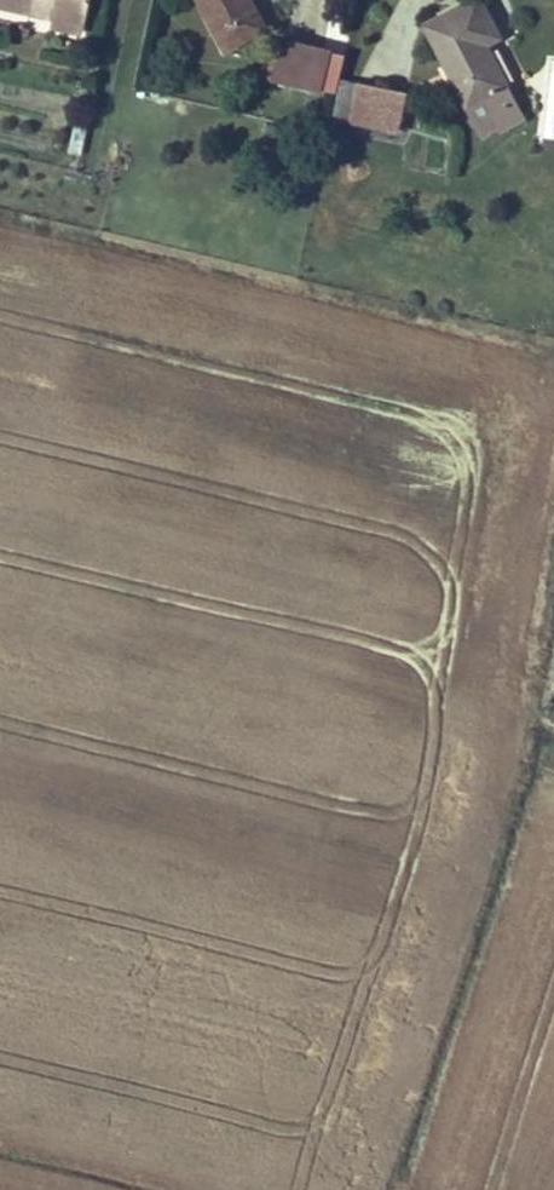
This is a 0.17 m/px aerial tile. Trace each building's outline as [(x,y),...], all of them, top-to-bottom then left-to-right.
[(35,19),(33,26),(83,38),(92,0),(0,0),(0,11),(35,19)] [(269,35),(247,0),(196,0),(232,57),(269,35)] [(515,83),(491,44),(509,34),(487,0),(477,0),(429,32),(477,109),(486,101),(515,83)] [(333,52),(278,40),(269,84),(323,96),(324,91),(336,93),(343,58),(332,56),(333,52)] [(408,94),(345,82),(338,118),(401,130),(408,94)] [(501,122),(529,104),(515,83),(486,101),(501,122)] [(539,121),(529,104),(501,122),(511,139),(539,121)]
